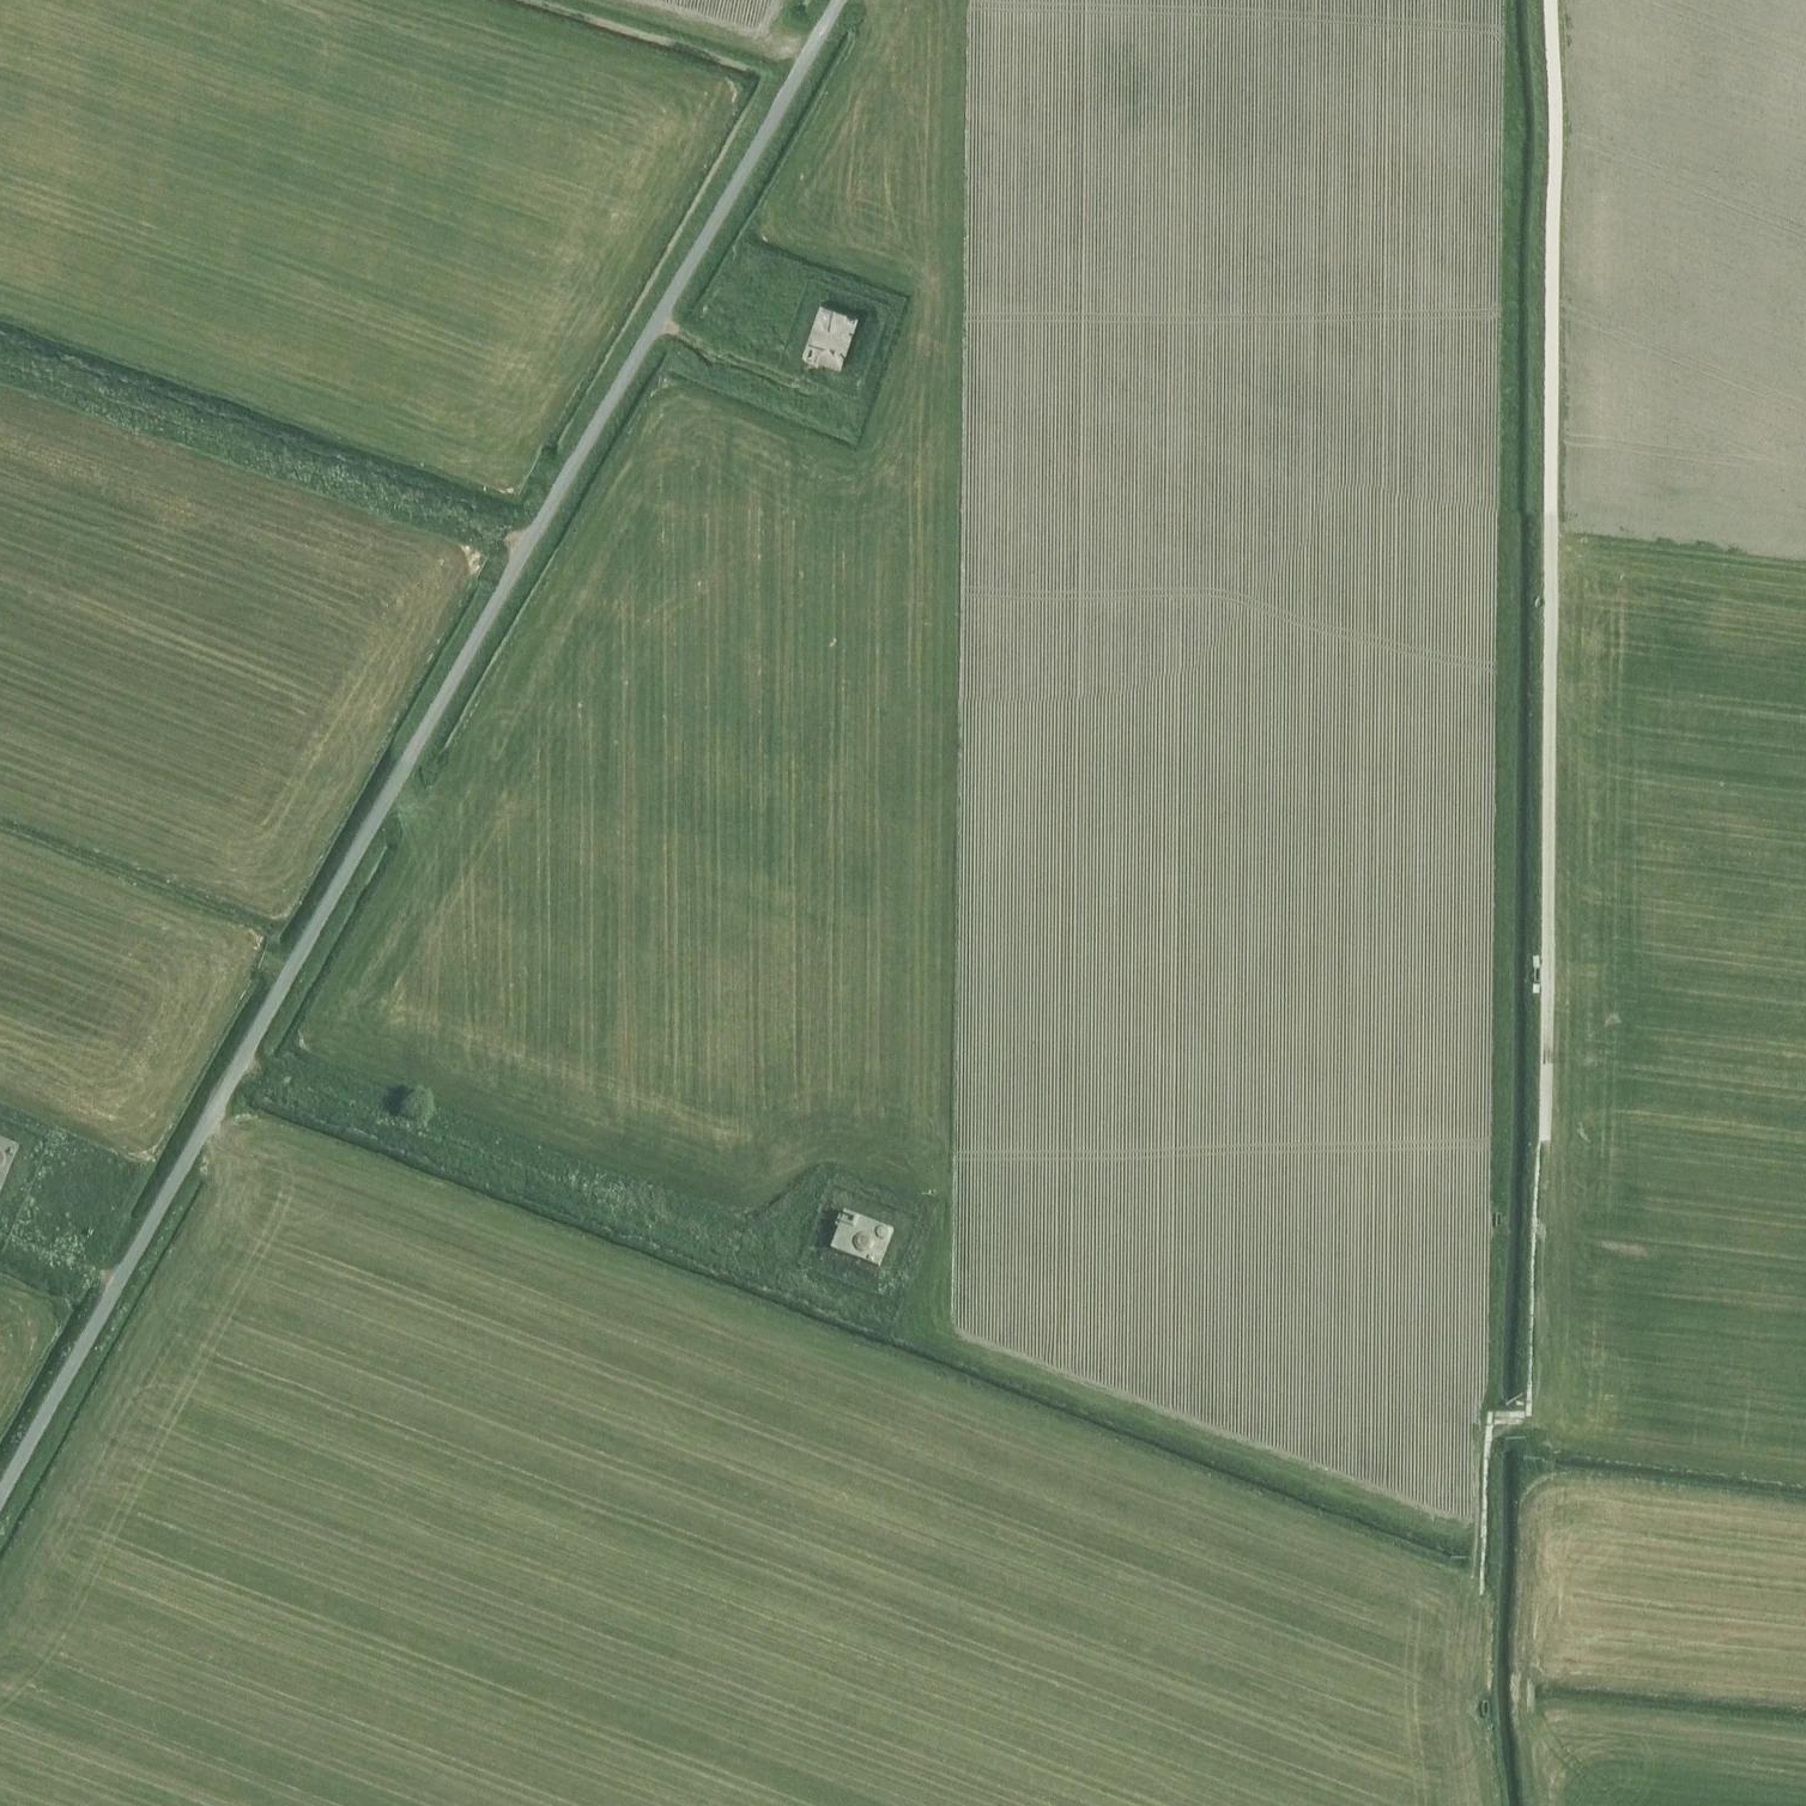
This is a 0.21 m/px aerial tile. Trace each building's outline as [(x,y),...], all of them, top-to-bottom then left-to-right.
[(860,313),(824,300),(803,354),(840,368),(860,313)] [(0,1139),(0,1193),(18,1147),(0,1139)] [(896,1230),(845,1211),(830,1252),(881,1271),(896,1230)]
